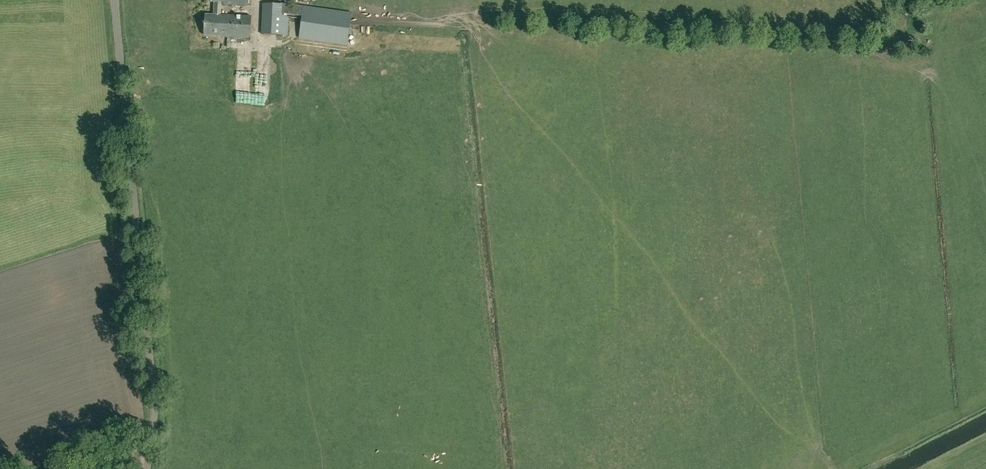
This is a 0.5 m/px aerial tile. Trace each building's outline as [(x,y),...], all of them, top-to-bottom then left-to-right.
[(221,13),(221,5),(248,6),(248,0),(211,0),(211,2),(214,2),(213,16),(205,15),(204,35),(219,36),(219,37),(227,37),(250,38),(251,15),(221,13)] [(285,14),(302,17),(299,38),(347,45),(352,13),(280,3),(280,4),(263,3),(261,34),(287,35),(287,17),(285,17),(285,14)]
